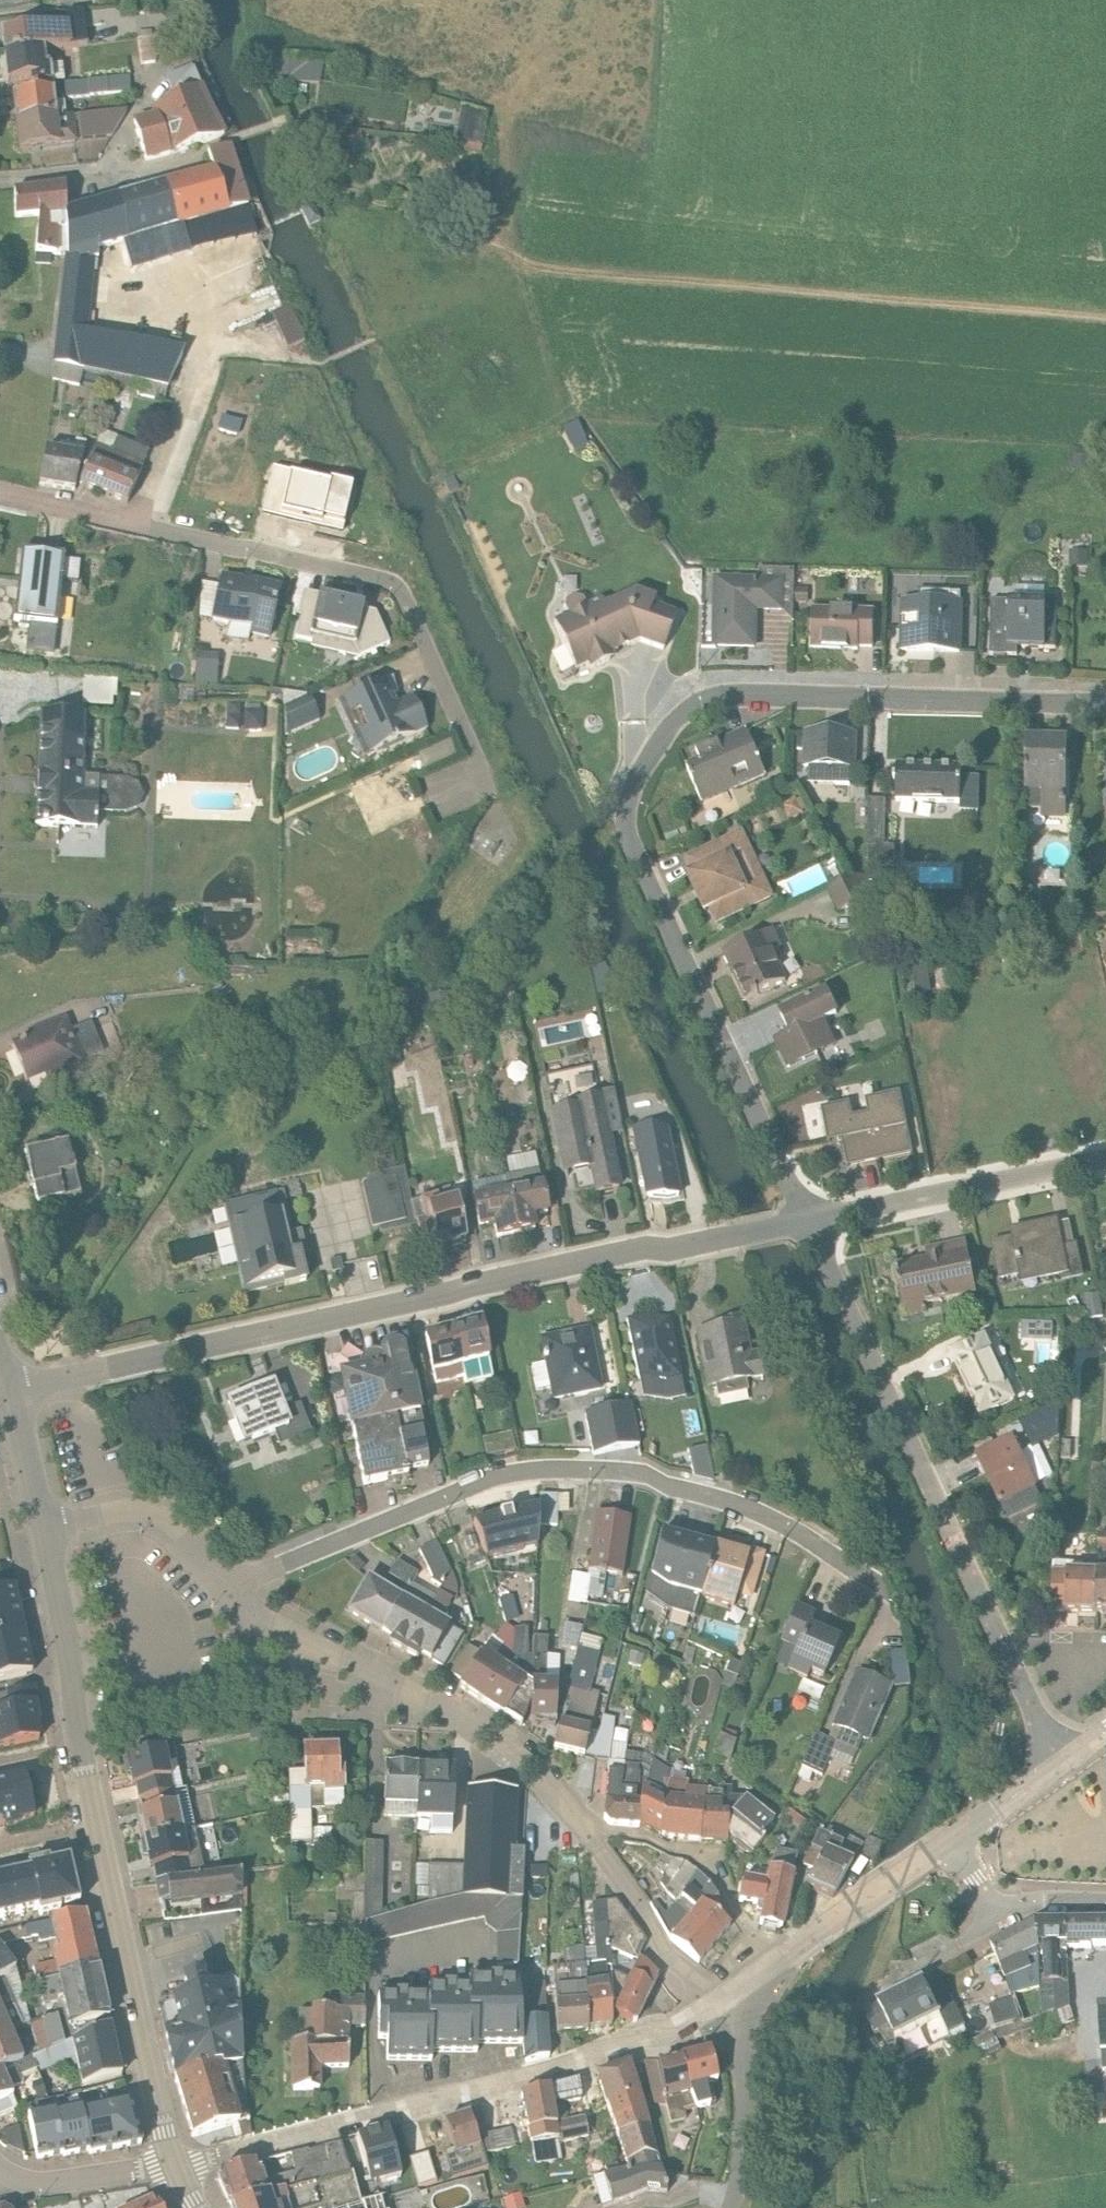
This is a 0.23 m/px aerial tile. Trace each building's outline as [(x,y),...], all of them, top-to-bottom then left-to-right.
[(2,34),(4,55),(44,50),(71,47),(69,26),(2,34)] [(157,36),(137,38),(141,63),(155,61),(157,36)] [(44,50),(4,55),(7,82),(30,79),(31,86),(64,82),(62,64),(46,66),(44,50)] [(288,61),(267,62),(268,77),(288,76),(288,83),(319,83),(322,64),(288,62),(288,61)] [(134,126),(146,160),(212,139),(224,134),(191,67),(189,68),(192,74),(169,84),(167,78),(165,79),(173,99),(153,108),(155,117),(136,122),(134,126)] [(128,75),(66,82),(67,97),(130,90),(128,75)] [(14,96),(16,121),(66,116),(64,101),(55,102),(54,91),(14,96)] [(461,105),(455,142),(481,147),(486,112),(461,105)] [(66,116),(16,121),(19,149),(58,145),(58,144),(74,142),(74,140),(110,137),(126,110),(125,110),(66,116)] [(207,154),(213,173),(227,211),(246,205),(229,148),(207,154)] [(213,173),(165,185),(177,224),(178,227),(227,211),(213,173)] [(66,211),(65,185),(14,190),(15,215),(38,214),(35,260),(50,261),(52,251),(67,253),(55,360),(84,366),(86,366),(103,370),(168,383),(175,385),(183,348),(133,337),(88,330),(94,256),(97,257),(98,248),(125,241),(132,265),(189,249),(190,251),(255,235),(246,205),(227,211),(178,227),(177,224),(126,238),(118,198),(66,211)] [(165,185),(118,198),(126,238),(177,224),(165,185)] [(310,199),(299,207),(309,227),(320,219),(310,199)] [(304,339),(288,305),(261,318),(264,326),(274,321),(286,347),(304,339)] [(55,360),(53,377),(80,383),(84,366),(55,360)] [(103,370),(86,366),(84,377),(100,381),(101,379),(103,370)] [(168,383),(103,370),(101,379),(137,388),(136,391),(165,398),(168,383)] [(585,433),(579,420),(561,429),(569,447),(583,440),(581,435),(585,433)] [(102,428),(79,483),(126,502),(149,447),(102,428)] [(45,447),(39,484),(74,489),(86,439),(76,436),(75,442),(60,440),(58,449),(45,447)] [(1090,453),(1090,455),(1073,455),(1073,471),(1091,471),(1091,462),(1094,462),(1094,453),(1090,453)] [(64,555),(21,550),(13,620),(56,625),(61,577),(64,559),(64,555)] [(1087,566),(1088,551),(1069,550),(1069,566),(1087,566)] [(64,559),(61,577),(78,579),(80,560),(64,559)] [(783,612),(784,569),(759,568),(758,578),(716,577),(715,645),(754,646),(755,612),(783,612)] [(794,569),(784,569),(783,612),(793,622),(793,603),(807,604),(807,589),(794,589),(794,569)] [(279,590),(221,576),(219,585),(211,619),(211,622),(226,625),(250,630),(249,637),(267,641),(279,590)] [(201,581),(200,616),(211,619),(219,585),(201,581)] [(1043,602),(1043,588),(1012,587),(1011,601),(1043,602)] [(638,642),(663,651),(676,614),(652,605),(655,599),(635,592),(604,606),(600,600),(586,607),(581,599),(574,596),(566,600),(563,607),(567,616),(553,623),(575,671),(587,665),(588,667),(589,666),(589,667),(591,667),(591,668),(592,667),(593,668),(609,661),(608,660),(610,659),(609,658),(610,658),(610,656),(611,656),(610,654),(638,642)] [(903,601),(902,651),(958,652),(959,594),(921,593),(921,602),(903,601)] [(363,609),(304,596),(295,638),(311,642),(310,648),(358,658),(389,645),(375,614),(362,611),(363,609)] [(990,600),(989,655),(993,655),(993,657),(1005,658),(1005,655),(1016,655),(1017,645),(1021,646),(1021,648),(1055,649),(1057,598),(1045,597),(1045,602),(1043,602),(1011,601),(990,600)] [(857,647),(872,647),(873,610),(813,609),(812,648),(857,649),(857,647)] [(247,643),(249,637),(250,630),(226,625),(224,638),(247,643)] [(219,654),(196,652),(194,680),(218,681),(219,654)] [(117,676),(84,673),(83,702),(116,703),(117,676)] [(392,677),(338,702),(363,756),(427,729),(422,718),(423,718),(418,707),(417,707),(413,697),(396,704),(393,696),(397,694),(392,677)] [(282,691),(285,707),(309,696),(282,691)] [(309,696),(285,707),(289,734),(319,720),(309,696)] [(240,701),(227,700),(226,725),(239,726),(240,701)] [(246,709),(244,709),(243,728),(262,729),(263,710),(260,710),(260,705),(246,704),(246,709)] [(85,713),(40,711),(36,824),(96,827),(97,811),(99,776),(82,775),(85,713)] [(686,765),(700,798),(764,770),(745,728),(695,750),(700,760),(686,765)] [(854,731),(805,729),(805,733),(796,733),(796,745),(802,745),(801,764),(808,764),(808,780),(850,780),(850,766),(853,766),(854,731)] [(1062,815),(1064,737),(1044,736),(1044,739),(1027,738),(1027,736),(1026,736),(1025,806),(1040,806),(1040,815),(1062,815)] [(896,763),(895,799),(907,799),(923,800),(959,801),(960,803),(961,804),(962,805),(963,806),(965,807),(967,807),(968,807),(969,807),(971,806),(972,806),(973,805),(974,803),(974,802),(975,800),(976,779),(972,775),(960,775),(960,764),(896,763)] [(99,776),(97,811),(124,812),(137,807),(143,795),(138,783),(126,778),(99,776)] [(795,794),(780,801),(788,817),(803,810),(803,808),(806,806),(799,794),(796,796),(795,794)] [(885,796),(867,795),(866,843),(868,843),(866,886),(877,887),(877,878),(896,878),(897,860),(893,860),(893,842),(884,842),(885,796)] [(923,800),(907,799),(907,812),(923,812),(923,800)] [(773,891),(743,828),(686,854),(691,866),(710,906),(716,918),(773,891)] [(702,910),(710,906),(691,866),(683,870),(702,910)] [(866,895),(854,872),(826,885),(838,908),(866,895)] [(723,948),(745,996),(786,976),(773,947),(781,944),(773,925),(723,948)] [(323,939),(288,938),(287,955),(322,957),(323,939)] [(244,965),(209,963),(208,972),(243,973),(244,965)] [(926,963),(909,965),(913,990),(930,987),(926,963)] [(774,1037),(787,1064),(835,1041),(823,1017),(837,1010),(826,987),(779,1009),(789,1030),(774,1037)] [(222,1005),(213,1011),(225,1030),(233,1024),(222,1005)] [(30,1037),(12,1044),(26,1079),(43,1072),(46,1079),(85,1062),(84,1059),(103,1051),(91,1020),(72,1027),(66,1014),(27,1030),(30,1037)] [(551,1111),(548,1112),(562,1176),(591,1169),(596,1193),(597,1193),(617,1188),(618,1188),(607,1137),(622,1134),(612,1091),(600,1094),(601,1096),(598,1097),(592,1067),(544,1076),(551,1111)] [(848,1098),(820,1104),(820,1106),(821,1105),(826,1125),(824,1125),(826,1137),(840,1134),(845,1161),(847,1161),(847,1159),(909,1146),(910,1148),(911,1148),(899,1088),(864,1095),(867,1109),(851,1112),(848,1098)] [(630,1129),(645,1199),(648,1198),(649,1202),(662,1199),(680,1195),(672,1158),(678,1157),(675,1143),(669,1144),(664,1121),(630,1129)] [(67,1142),(25,1152),(29,1170),(28,1170),(32,1187),(33,1187),(37,1203),(80,1192),(67,1142)] [(508,1177),(536,1171),(533,1155),(505,1161),(508,1177)] [(404,1165),(366,1174),(379,1231),(417,1222),(412,1199),(404,1165)] [(503,1178),(503,1179),(515,1234),(533,1231),(531,1218),(546,1214),(536,1171),(508,1177),(503,1178)] [(228,1202),(248,1291),(284,1283),(285,1284),(305,1279),(299,1253),(306,1251),(301,1228),(293,1230),(285,1197),(302,1193),(298,1179),(276,1184),(278,1190),(228,1202)] [(471,1186),(478,1228),(493,1225),(496,1238),(515,1234),(503,1179),(471,1186)] [(437,1193),(412,1199),(417,1222),(421,1245),(435,1242),(436,1247),(449,1244),(449,1248),(463,1245),(462,1241),(465,1241),(456,1199),(440,1202),(437,1193)] [(1068,1215),(1055,1217),(1060,1241),(1072,1238),(1068,1215)] [(1023,1232),(992,1238),(1000,1274),(1017,1270),(1019,1278),(1061,1270),(1062,1275),(1082,1271),(1076,1238),(1072,1238),(1060,1241),(1055,1217),(1054,1217),(1021,1224),(1023,1232)] [(974,1288),(964,1235),(924,1243),(926,1253),(893,1259),(904,1310),(923,1306),(922,1298),(974,1288)] [(1098,1286),(1082,1289),(1087,1311),(1103,1309),(1098,1286)] [(698,1325),(710,1381),(716,1380),(718,1391),(747,1385),(746,1373),(765,1370),(760,1344),(750,1346),(742,1311),(720,1316),(721,1320),(698,1325)] [(626,1323),(639,1382),(681,1373),(669,1314),(626,1323)] [(473,1321),(452,1326),(463,1376),(465,1386),(492,1381),(479,1322),(474,1323),(473,1321)] [(428,1333),(425,1334),(435,1382),(463,1376),(452,1326),(428,1331),(428,1333)] [(975,1391),(982,1407),(1014,1392),(985,1329),(949,1346),(971,1393),(975,1391)] [(574,1340),(542,1345),(546,1364),(530,1366),(535,1390),(548,1388),(551,1401),(601,1392),(588,1331),(572,1334),(574,1340)] [(574,1340),(572,1334),(541,1340),(542,1345),(574,1340)] [(345,1393),(345,1395),(363,1483),(407,1474),(406,1469),(428,1464),(406,1348),(404,1345),(402,1344),(400,1343),(398,1342),(396,1342),(394,1342),(392,1342),(390,1343),(388,1344),(386,1345),(385,1347),(384,1348),(383,1351),(382,1353),(382,1355),(383,1357),(383,1359),(382,1359),(380,1357),(379,1356),(376,1355),(374,1355),(372,1355),(369,1356),(367,1357),(366,1358),(364,1359),(363,1360),(362,1362),(361,1364),(361,1366),(361,1368),(361,1370),(358,1371),(356,1372),(353,1374),(350,1377),(348,1380),(347,1382),(346,1385),(345,1388),(345,1391),(345,1393)] [(437,1391),(465,1386),(463,1376),(435,1382),(437,1391)] [(256,1390),(228,1401),(244,1441),(273,1430),(287,1424),(292,1438),(310,1431),(299,1402),(282,1408),(270,1379),(254,1386),(256,1390)] [(982,1407),(975,1391),(971,1393),(969,1394),(977,1412),(983,1409),(982,1407)] [(629,1403),(584,1413),(593,1456),(638,1446),(629,1403)] [(701,1417),(690,1419),(698,1464),(710,1462),(701,1417)] [(293,1439),(292,1438),(287,1424),(273,1430),(279,1444),(293,1439)] [(1011,1428),(973,1447),(976,1454),(973,1456),(981,1471),(986,1469),(1006,1511),(1040,1494),(1033,1481),(1036,1479),(1011,1428)] [(508,1433),(491,1436),(495,1453),(511,1450),(508,1433)] [(556,1495),(539,1495),(539,1506),(538,1526),(556,1526),(556,1513),(556,1495)] [(567,1495),(556,1495),(556,1513),(567,1513),(567,1495)] [(539,1506),(474,1521),(486,1558),(538,1547),(538,1526),(539,1506)] [(630,1518),(596,1513),(587,1576),(572,1574),(568,1601),(586,1603),(587,1597),(601,1599),(605,1573),(621,1576),(630,1518)] [(230,1531),(217,1517),(212,1521),(225,1535),(230,1531)] [(689,1532),(663,1525),(645,1595),(669,1602),(689,1532)] [(1096,1561),(1105,1561),(1105,1527),(1098,1526),(1096,1561)] [(716,1539),(689,1532),(669,1602),(695,1610),(700,1591),(716,1539)] [(745,1548),(716,1539),(700,1591),(734,1601),(737,1589),(750,1593),(763,1547),(747,1542),(745,1548)] [(436,1540),(419,1548),(432,1576),(431,1578),(441,1585),(449,1571),(451,1569),(436,1540)] [(1052,1554),(1049,1604),(1095,1606),(1096,1561),(1081,1561),(1082,1555),(1052,1554)] [(392,1592),(368,1578),(349,1610),(382,1630),(411,1582),(418,1572),(397,1559),(388,1573),(399,1580),(392,1592)] [(1095,1606),(1105,1606),(1105,1561),(1096,1561),(1095,1606)] [(441,1585),(435,1595),(403,1649),(417,1657),(420,1653),(421,1654),(422,1652),(443,1665),(462,1631),(440,1617),(452,1598),(455,1600),(459,1594),(453,1573),(449,1571),(441,1585)] [(435,1595),(411,1582),(382,1630),(391,1635),(390,1636),(391,1637),(389,1641),(403,1649),(435,1595)] [(22,1629),(20,1619),(19,1619),(12,1586),(0,1589),(0,1634),(22,1629)] [(511,1620),(520,1616),(511,1596),(502,1600),(511,1620)] [(816,1606),(797,1598),(783,1636),(784,1637),(776,1656),(788,1661),(787,1663),(807,1672),(811,1665),(823,1670),(838,1641),(833,1627),(831,1627),(811,1619),(816,1606)] [(480,1653),(469,1645),(451,1671),(462,1679),(459,1685),(481,1700),(514,1652),(512,1646),(513,1631),(505,1624),(494,1639),(491,1636),(480,1653)] [(577,1651),(581,1637),(583,1628),(564,1624),(560,1647),(577,1651)] [(0,1634),(0,1679),(26,1673),(22,1656),(27,1655),(24,1640),(25,1640),(22,1629),(0,1634)] [(526,1631),(513,1631),(512,1646),(514,1652),(481,1700),(520,1727),(529,1687),(512,1675),(526,1656),(526,1631)] [(577,1651),(553,1750),(583,1758),(583,1757),(593,1759),(599,1733),(589,1731),(598,1696),(589,1693),(601,1642),(581,1637),(577,1651)] [(533,1638),(530,1722),(554,1728),(556,1658),(546,1658),(546,1639),(533,1638)] [(907,1642),(891,1645),(897,1680),(914,1677),(907,1642)] [(743,1657),(732,1652),(727,1667),(739,1671),(743,1657)] [(30,1654),(27,1655),(22,1656),(26,1673),(34,1671),(30,1654)] [(834,1720),(829,1731),(816,1725),(801,1758),(822,1767),(830,1751),(850,1760),(863,1732),(866,1733),(890,1679),(857,1664),(833,1719),(834,1720)] [(12,1707),(37,1701),(36,1697),(35,1697),(32,1685),(35,1684),(8,1690),(8,1692),(12,1707)] [(0,1693),(0,1746),(39,1738),(34,1714),(36,1714),(34,1703),(37,1703),(37,1701),(12,1707),(8,1692),(0,1693)] [(603,1820),(608,1826),(638,1828),(640,1793),(621,1792),(624,1753),(625,1747),(610,1745),(614,1720),(604,1718),(599,1733),(593,1759),(608,1761),(603,1820)] [(737,1734),(721,1728),(715,1748),(730,1753),(737,1734)] [(336,1745),(304,1746),(304,1769),(288,1770),(288,1777),(289,1802),(290,1855),(333,1854),(332,1827),(311,1826),(310,1809),(343,1807),(344,1767),(336,1768),(336,1745)] [(173,1747),(126,1756),(126,1759),(123,1760),(126,1773),(129,1772),(132,1785),(136,1784),(139,1797),(182,1787),(173,1747)] [(640,1793),(638,1828),(662,1830),(666,1790),(647,1789),(651,1760),(638,1758),(638,1755),(624,1753),(621,1792),(640,1793)] [(666,1790),(670,1761),(652,1758),(651,1760),(647,1789),(666,1790)] [(662,1830),(701,1834),(703,1793),(706,1794),(707,1784),(707,1783),(690,1781),(691,1764),(670,1761),(666,1790),(662,1830)] [(417,1765),(386,1764),(386,1816),(415,1818),(417,1765)] [(453,1766),(417,1765),(415,1818),(430,1819),(430,1832),(451,1832),(451,1820),(452,1820),(453,1766)] [(25,1774),(9,1778),(10,1783),(26,1780),(25,1774)] [(274,1802),(289,1802),(288,1777),(273,1778),(274,1802)] [(11,1823),(10,1820),(34,1815),(26,1780),(10,1783),(9,1778),(0,1780),(0,1826),(11,1823)] [(732,1780),(719,1779),(721,1785),(728,1808),(728,1830),(748,1845),(754,1845),(774,1820),(771,1818),(775,1813),(746,1790),(732,1789),(732,1780)] [(703,1793),(701,1834),(728,1835),(728,1830),(728,1808),(721,1785),(707,1784),(706,1794),(703,1793)] [(139,1797),(142,1810),(138,1811),(140,1824),(137,1825),(140,1840),(194,1827),(185,1786),(182,1787),(139,1797)] [(466,1787),(463,1865),(461,1896),(520,1897),(524,1848),(514,1848),(516,1790),(466,1787)] [(793,1798),(785,1808),(802,1821),(810,1810),(793,1798)] [(210,1824),(194,1827),(202,1860),(218,1856),(210,1824)] [(814,1865),(806,1878),(834,1890),(865,1836),(847,1827),(841,1835),(819,1825),(802,1859),(814,1865)] [(194,1827),(140,1840),(143,1855),(147,1854),(150,1867),(153,1866),(156,1880),(205,1874),(202,1860),(194,1827)] [(883,1835),(868,1829),(865,1836),(859,1849),(874,1855),(883,1835)] [(383,1841),(365,1841),(365,1874),(364,1921),(381,1917),(383,1841)] [(761,1917),(782,1922),(797,1846),(778,1842),(769,1862),(767,1875),(763,1906),(761,1917)] [(669,1860),(673,1851),(662,1847),(658,1856),(669,1860)] [(682,1891),(695,1902),(702,1894),(718,1907),(724,1899),(708,1874),(697,1862),(685,1855),(673,1851),(669,1860),(661,1879),(675,1892),(678,1888),(682,1891)] [(0,1872),(0,1917),(38,1908),(39,1915),(60,1910),(59,1906),(79,1902),(69,1858),(49,1862),(48,1858),(26,1862),(27,1866),(0,1872)] [(415,1864),(414,1895),(428,1895),(428,1904),(461,1896),(463,1865),(415,1864)] [(205,1874),(156,1880),(160,1901),(168,1900),(168,1904),(199,1900),(206,1899),(237,1896),(241,1895),(241,1870),(205,1874)] [(744,1871),(740,1895),(758,1898),(757,1904),(763,1906),(767,1875),(744,1871)] [(364,1921),(365,1874),(335,1874),(336,1900),(352,1901),(352,1922),(364,1921)] [(666,1907),(656,1899),(649,1904),(671,1932),(699,1956),(731,1919),(718,1907),(702,1894),(695,1902),(682,1891),(676,1898),(675,1898),(666,1907)] [(206,1899),(199,1900),(201,1914),(241,1910),(241,1895),(237,1896),(237,1901),(231,1901),(232,1904),(207,1907),(206,1899)] [(381,1917),(364,1921),(364,1937),(364,1944),(483,1918),(496,1933),(496,1965),(517,1964),(520,1897),(461,1896),(428,1904),(381,1917)] [(645,1942),(615,1902),(604,1903),(607,1948),(633,1959),(641,1941),(644,1943),(645,1942)] [(583,1904),(578,1904),(581,1951),(587,2029),(610,2027),(605,1968),(609,1968),(607,1948),(604,1903),(591,1905),(593,1934),(585,1934),(583,1904)] [(97,1965),(84,1913),(0,1933),(0,1943),(37,1934),(38,1940),(54,1936),(57,1951),(51,1952),(53,1961),(32,1966),(33,1973),(17,1977),(20,1990),(57,1979),(56,1974),(97,1965)] [(1065,1914),(1066,1938),(1089,1938),(1105,1938),(1105,1913),(1065,1914)] [(1037,1956),(1036,1914),(989,1938),(1011,1987),(1038,1980),(1037,1967),(1037,1956)] [(1066,1938),(1065,1914),(1036,1914),(1037,1956),(1042,1956),(1042,1967),(1037,1967),(1038,1980),(1037,1993),(1053,1992),(1054,2002),(1068,2000),(1069,2000),(1066,1972),(1061,1972),(1060,1948),(1065,1948),(1065,1938),(1066,1938)] [(364,1937),(364,1921),(352,1922),(349,1922),(348,1937),(364,1937)] [(15,1969),(0,1949),(0,1980),(15,1969)] [(557,2034),(587,2032),(587,2029),(581,1951),(563,1951),(563,1967),(552,1967),(557,2034)] [(631,2025),(636,2023),(658,1973),(637,1961),(628,1980),(610,1973),(612,2002),(617,2003),(612,2015),(631,2025)] [(37,2056),(110,2025),(97,1965),(56,1974),(57,1979),(20,1990),(24,2003),(25,2009),(33,2007),(37,2022),(29,2025),(37,2056)] [(24,2003),(20,1990),(17,1977),(15,1969),(0,1980),(0,2014),(24,2003)] [(939,1970),(923,1978),(939,2009),(948,2025),(963,2017),(939,1970)] [(165,2034),(175,2079),(204,2069),(204,2071),(244,2064),(239,1978),(231,1973),(204,1980),(202,1971),(179,1977),(184,1996),(174,1999),(181,2029),(165,2034)] [(476,2044),(522,2044),(517,1984),(517,1978),(500,1978),(500,1975),(488,1975),(488,1978),(467,1978),(467,1986),(466,2014),(476,2014),(476,2044)] [(862,2007),(873,2027),(876,2025),(885,2036),(893,2032),(939,2009),(923,1978),(921,1975),(876,1997),(877,1999),(862,2007)] [(543,1984),(517,1984),(522,2044),(524,2063),(548,2057),(543,1984)] [(467,1986),(455,1986),(455,1985),(443,1985),(443,1991),(430,1991),(430,1995),(429,2020),(432,2021),(431,2052),(477,2052),(476,2044),(476,2014),(466,2014),(467,1986)] [(987,1999),(994,2020),(1017,2011),(1012,1990),(987,1999)] [(394,1993),(394,1995),(376,1995),(376,2041),(386,2041),(386,2060),(431,2061),(431,2052),(432,2021),(429,2020),(430,1995),(407,1995),(407,1993),(394,1993)] [(333,2009),(310,2007),(310,2010),(299,2010),(298,2042),(288,2042),(290,2090),(318,2090),(318,2068),(348,2067),(347,2026),(363,2026),(363,1996),(334,1995),(333,2009)] [(1097,1997),(1102,2061),(1105,2062),(1105,1997),(1097,1997)] [(1073,2014),(1068,2000),(1054,2002),(1037,2009),(1038,2011),(1029,2014),(1032,2021),(1037,2031),(1053,2024),(1052,2021),(1073,2014)] [(0,2014),(0,2036),(10,2032),(29,2025),(25,2009),(24,2003),(0,2014)] [(948,2025),(939,2009),(893,2032),(902,2051),(949,2027),(948,2025)] [(1032,2021),(1029,2014),(1023,2016),(1021,2013),(990,2022),(967,2035),(978,2054),(1000,2042),(995,2034),(1032,2021)] [(80,2087),(121,2074),(110,2025),(37,2056),(30,2059),(37,2076),(74,2058),(80,2087)] [(0,2036),(0,2072),(23,2062),(10,2032),(0,2036)] [(681,2052),(682,2053),(696,2100),(716,2097),(710,2076),(718,2074),(711,2044),(681,2052)] [(696,2100),(682,2053),(679,2054),(676,2053),(670,2054),(668,2057),(643,2063),(652,2098),(664,2093),(666,2100),(671,2117),(687,2112),(685,2106),(697,2103),(696,2100)] [(14,2112),(9,2099),(12,2098),(9,2091),(21,2086),(20,2084),(37,2076),(30,2059),(23,2062),(0,2072),(0,2118),(14,2112)] [(204,2069),(175,2079),(192,2138),(230,2126),(234,2139),(241,2137),(241,2139),(251,2136),(250,2134),(245,2090),(244,2064),(204,2071),(204,2069)] [(607,2104),(638,2095),(628,2066),(597,2074),(607,2104)] [(78,2100),(124,2087),(124,2084),(45,2102),(37,2076),(20,2084),(21,2086),(9,2091),(12,2098),(9,2099),(14,2112),(18,2129),(23,2157),(34,2154),(27,2118),(54,2112),(55,2114),(80,2109),(78,2100)] [(578,2079),(549,2087),(555,2125),(558,2143),(587,2138),(578,2079)] [(106,2107),(128,2102),(124,2087),(78,2100),(80,2109),(81,2112),(106,2107)] [(549,2087),(521,2094),(528,2130),(555,2125),(549,2087)] [(664,2093),(652,2098),(654,2103),(666,2100),(664,2093)] [(638,2095),(607,2104),(616,2133),(617,2137),(648,2127),(638,2095)] [(128,2102),(106,2107),(115,2151),(140,2146),(128,2102)] [(106,2107),(81,2112),(86,2134),(84,2134),(88,2154),(89,2156),(115,2151),(106,2107)] [(86,2134),(81,2112),(80,2109),(55,2114),(59,2135),(57,2136),(62,2157),(62,2159),(88,2154),(84,2134),(86,2134)] [(55,2114),(54,2112),(27,2118),(34,2154),(36,2162),(62,2157),(57,2136),(59,2135),(55,2114)] [(469,2114),(444,2122),(452,2150),(444,2152),(452,2178),(488,2168),(483,2154),(477,2136),(469,2114)] [(555,2125),(528,2130),(534,2165),(562,2160),(558,2143),(555,2125)] [(477,2136),(483,2154),(515,2147),(513,2139),(521,2137),(518,2127),(511,2129),(511,2128),(477,2136)] [(648,2127),(617,2137),(625,2163),(657,2152),(648,2127)] [(23,2157),(18,2129),(3,2134),(7,2150),(23,2157)] [(387,2129),(356,2138),(369,2187),(401,2178),(387,2129)] [(217,2182),(228,2206),(348,2174),(340,2142),(327,2146),(327,2145),(290,2155),(294,2172),(264,2181),(261,2173),(256,2174),(254,2164),(218,2173),(217,2182)] [(629,2175),(660,2165),(657,2152),(625,2163),(627,2168),(629,2175)] [(432,2153),(413,2157),(419,2189),(438,2185),(432,2153)] [(629,2175),(627,2168),(617,2172),(614,2165),(605,2168),(607,2174),(589,2179),(593,2191),(596,2190),(602,2207),(668,2187),(660,2165),(629,2175)] [(229,2207),(356,2207),(361,2206),(352,2173),(348,2174),(228,2206),(229,2207)] [(150,2202),(157,2205),(157,2204),(159,2207),(166,2207),(163,2203),(160,2204),(156,2196),(149,2199),(150,2201),(150,2202)] [(503,2200),(506,2207),(523,2207),(519,2196),(503,2200)]
